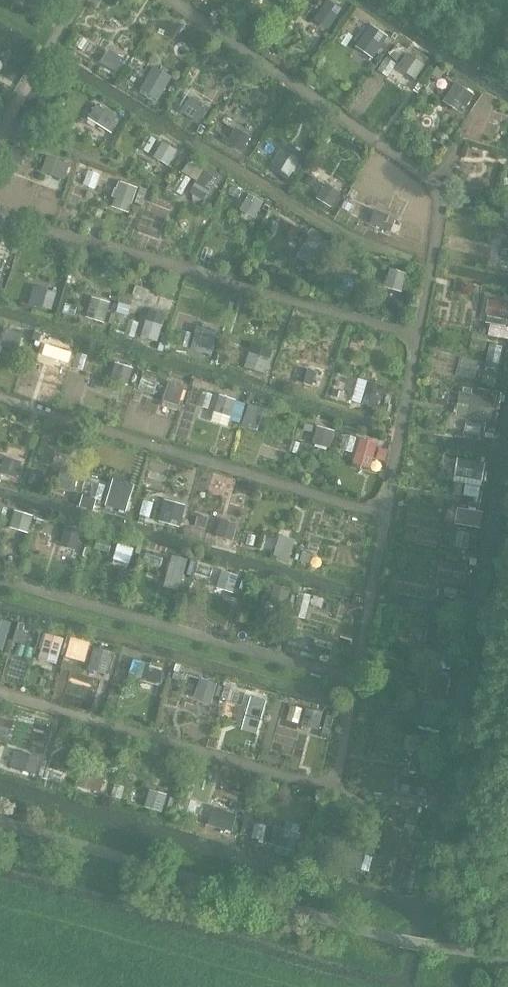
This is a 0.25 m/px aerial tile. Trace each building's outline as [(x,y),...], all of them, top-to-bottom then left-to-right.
[(322,10),(334,18),(341,8),(329,0),(328,0),(322,10)] [(378,51),(388,36),(375,27),(365,42),(378,51)] [(115,72),(122,60),(110,52),(102,64),(115,72)] [(416,81),(427,66),(408,53),(398,68),(400,70),(416,81)] [(158,101),(167,87),(153,78),(144,93),(158,101)] [(457,84),(444,102),(463,114),(474,96),(457,84)] [(201,123),(207,112),(194,104),(187,115),(201,123)] [(111,127),(117,118),(97,106),(89,119),(113,133),(115,129),(111,127)] [(242,152),(251,137),(236,129),(231,139),(226,136),(223,141),(242,152)] [(169,166),(178,151),(164,143),(155,157),(169,166)] [(291,177),(301,159),(284,150),(274,167),(291,177)] [(65,181),(71,165),(48,157),(43,173),(65,181)] [(210,191),(219,175),(206,167),(197,183),(210,191)] [(132,203),(137,188),(121,183),(116,198),(132,203)] [(332,208),(341,193),(326,184),(317,199),(332,208)] [(255,218),(265,203),(251,194),(241,210),(255,218)] [(388,224),(390,217),(376,211),(370,224),(391,233),(394,226),(388,224)] [(314,263),(327,239),(313,231),(300,254),(314,263)] [(401,291),(406,274),(391,270),(386,286),(401,291)] [(53,309),(57,295),(40,290),(36,304),(53,309)] [(104,324),(110,303),(92,298),(86,318),(104,324)] [(489,315),(507,318),(507,303),(492,300),(489,315)] [(157,342),(164,318),(149,313),(142,337),(157,342)] [(18,351),(23,335),(8,330),(3,347),(18,351)] [(211,356),(217,337),(201,333),(195,352),(211,356)] [(265,376),(271,359),(251,353),(245,369),(265,376)] [(128,385),(133,368),(117,363),(112,380),(128,385)] [(179,407),(185,388),(170,383),(164,402),(179,407)] [(377,409),(382,393),(367,388),(362,404),(377,409)] [(495,397),(461,392),(457,416),(491,421),(495,397)] [(231,416),(236,399),(221,395),(216,412),(231,416)] [(330,450),(335,433),(318,428),(314,444),(330,450)] [(371,470),(378,444),(361,440),(354,465),(371,470)] [(18,479),(23,463),(6,458),(1,474),(18,479)] [(485,464),(459,459),(456,477),(482,481),(485,464)] [(74,493),(79,474),(62,470),(57,488),(74,493)] [(127,513),(132,496),(111,490),(106,506),(127,513)] [(181,524),(185,510),(169,506),(165,520),(181,524)] [(479,512),(458,509),(456,525),(477,529),(479,512)] [(29,534),(34,517),(16,512),(10,529),(29,534)] [(234,542),(239,525),(222,521),(217,537),(234,542)] [(77,547),(82,531),(65,527),(61,543),(77,547)] [(290,561),(296,541),(281,537),(275,556),(290,561)] [(130,563),(134,550),(119,545),(115,559),(130,563)] [(182,585),(189,561),(173,557),(166,581),(182,585)] [(234,592),(238,576),(223,571),(218,588),(234,592)] [(286,609),(291,590),(275,586),(270,605),(286,609)] [(11,624),(0,621),(0,639),(6,641),(11,624)] [(58,656),(63,640),(47,635),(42,651),(58,656)] [(107,676),(112,654),(95,650),(90,671),(107,676)] [(159,687),(164,672),(150,668),(151,663),(134,658),(128,677),(159,687)] [(213,702),(217,686),(201,681),(196,697),(213,702)] [(262,721),(267,702),(252,698),(246,718),(262,721)] [(319,731),(324,714),(307,710),(302,727),(319,731)] [(39,758),(16,751),(10,768),(34,775),(39,758)] [(105,778),(81,771),(76,787),(100,794),(105,778)] [(167,795),(151,791),(147,807),(162,812),(167,795)] [(221,811),(216,827),(232,831),(237,816),(221,811)] [(300,835),(276,828),(270,845),(295,852),(300,835)] [(367,855),(353,851),(349,866),(363,870),(367,855)]
